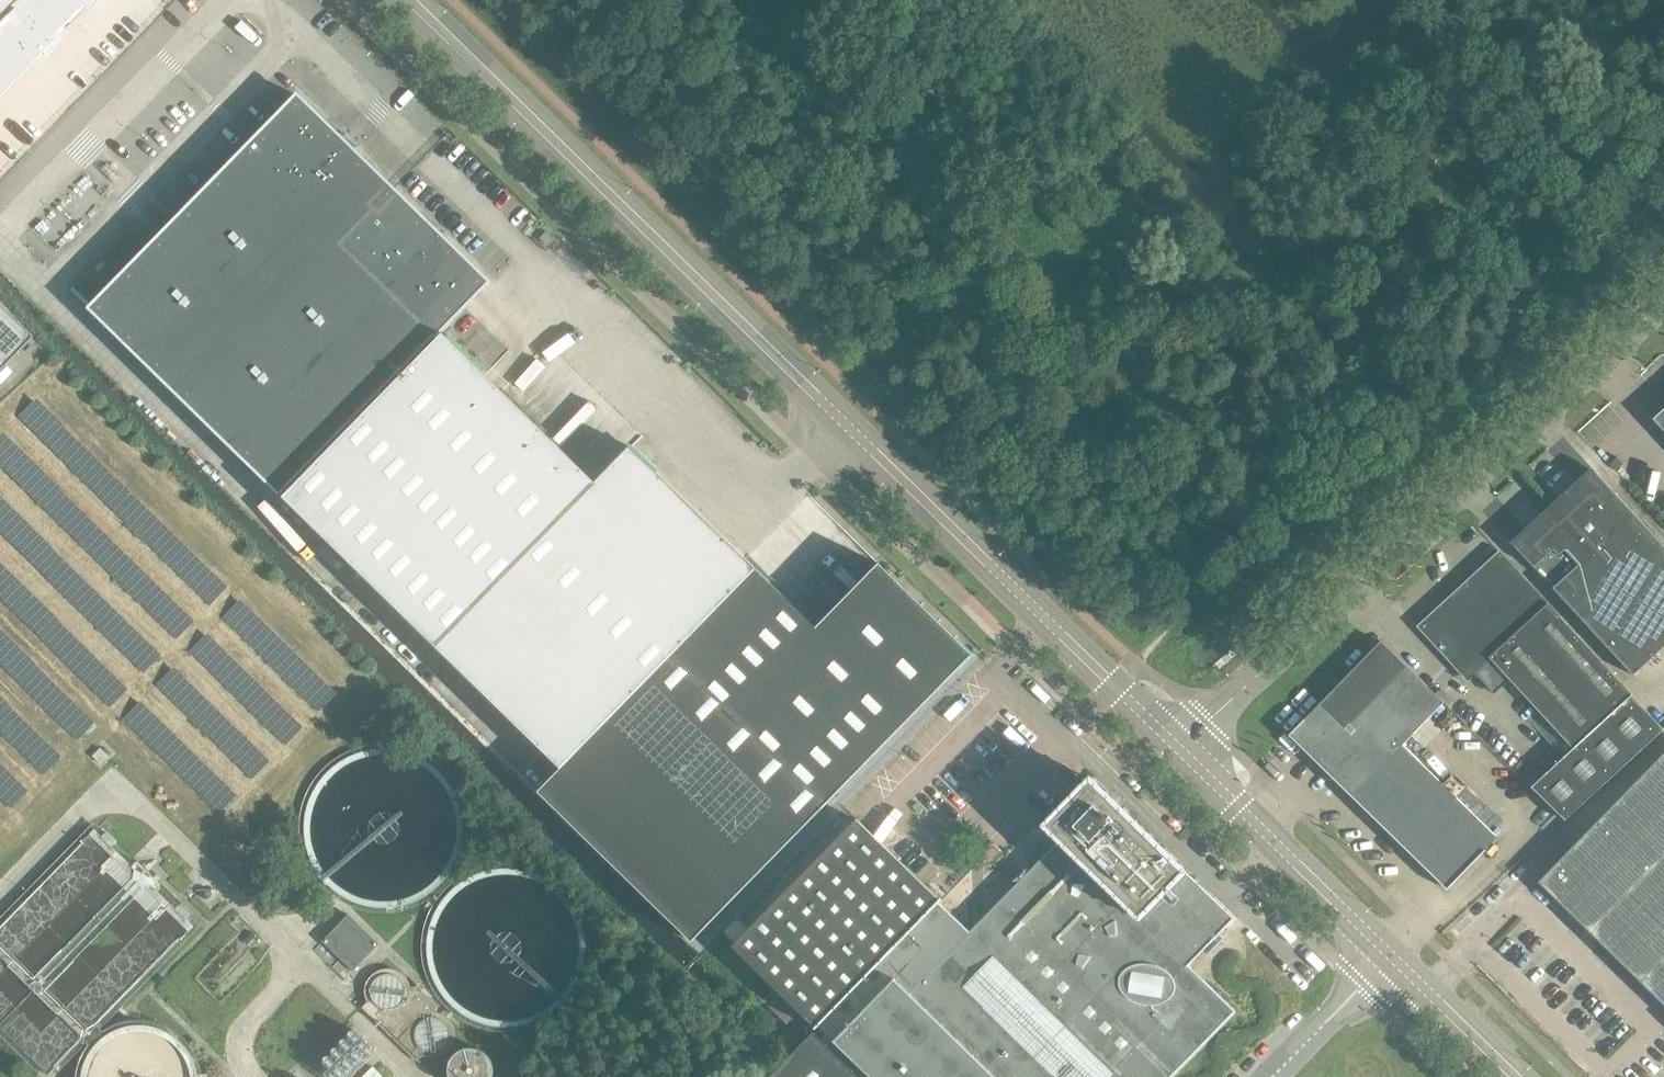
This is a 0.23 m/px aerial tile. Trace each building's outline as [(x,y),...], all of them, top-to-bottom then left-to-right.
[(42,52),(45,55),(52,48),(61,39),(57,36),(92,0),(0,0),(0,94),(42,52)] [(91,308),(282,494),(436,336),(437,337),(490,282),(393,188),(299,96),(91,308)] [(31,336),(0,306),(0,368),(31,336)] [(440,339),(285,497),(562,768),(563,768),(540,792),(693,941),(973,655),(880,564),(817,628),(756,569),(631,447),(596,483),(444,334),(444,335),(440,339)] [(1592,468),(1511,543),(1634,675),(1663,647),(1663,545),(1592,468)] [(19,527),(29,538),(23,543),(64,586),(78,573),(27,519),(19,527)] [(1501,553),(1421,627),(1469,680),(1475,675),(1478,678),(1479,677),(1495,694),(1510,680),(1574,749),(1532,788),(1566,821),(1663,731),(1663,730),(1501,553)] [(55,647),(71,631),(0,558),(0,590),(55,647)] [(11,670),(20,662),(24,666),(32,659),(0,626),(0,659),(11,670)] [(1376,647),(1290,735),(1448,889),(1498,838),(1494,835),(1443,785),(1403,746),(1435,713),(1445,703),(1382,641),(1376,647)] [(1539,882),(1663,1005),(1663,754),(1539,882)] [(1454,771),(1445,781),(1473,803),(1481,793),(1454,771)] [(1106,794),(1090,778),(1044,826),(1060,842),(971,933),(940,903),(941,902),(857,820),(735,946),(777,987),(764,999),(788,1023),(801,1010),(818,1028),(820,1025),(873,1076),(1172,1076),(1236,1011),(1188,965),(1234,918),(1106,794)] [(217,786),(208,793),(220,808),(236,796),(228,787),(221,792),(217,786)] [(0,927),(0,1026),(49,1075),(159,964),(165,970),(175,960),(168,953),(195,927),(187,919),(192,914),(182,905),(177,909),(157,889),(162,884),(139,861),(134,866),(114,847),(118,842),(108,832),(104,837),(96,829),(0,927)] [(316,951),(349,983),(353,979),(350,976),(380,945),(350,915),(316,951)] [(441,1019),(437,1018),(438,1007),(418,987),(406,989),(405,985),(403,982),(401,979),(398,977),(394,975),(390,974),(386,975),(382,976),(379,978),(376,980),(374,983),(372,987),(371,991),(372,995),(372,998),(363,1008),(418,1062),(428,1052),(431,1053),(435,1053),(439,1052),(443,1051),(446,1048),(448,1045),(450,1042),(451,1038),(451,1034),(450,1030),(449,1027),(447,1024),(444,1021),(441,1019)] [(385,1073),(368,1056),(379,1046),(356,1022),(297,1076),(381,1076),(385,1073)] [(816,1030),(770,1076),(863,1076),(816,1030)] [(491,1070),(490,1063),(486,1055),(481,1052),(473,1049),(465,1050),(460,1052),(457,1054),(454,1058),(452,1061),(451,1065),(450,1069),(452,1076),(490,1076),(491,1075),(491,1071),(491,1070)]
